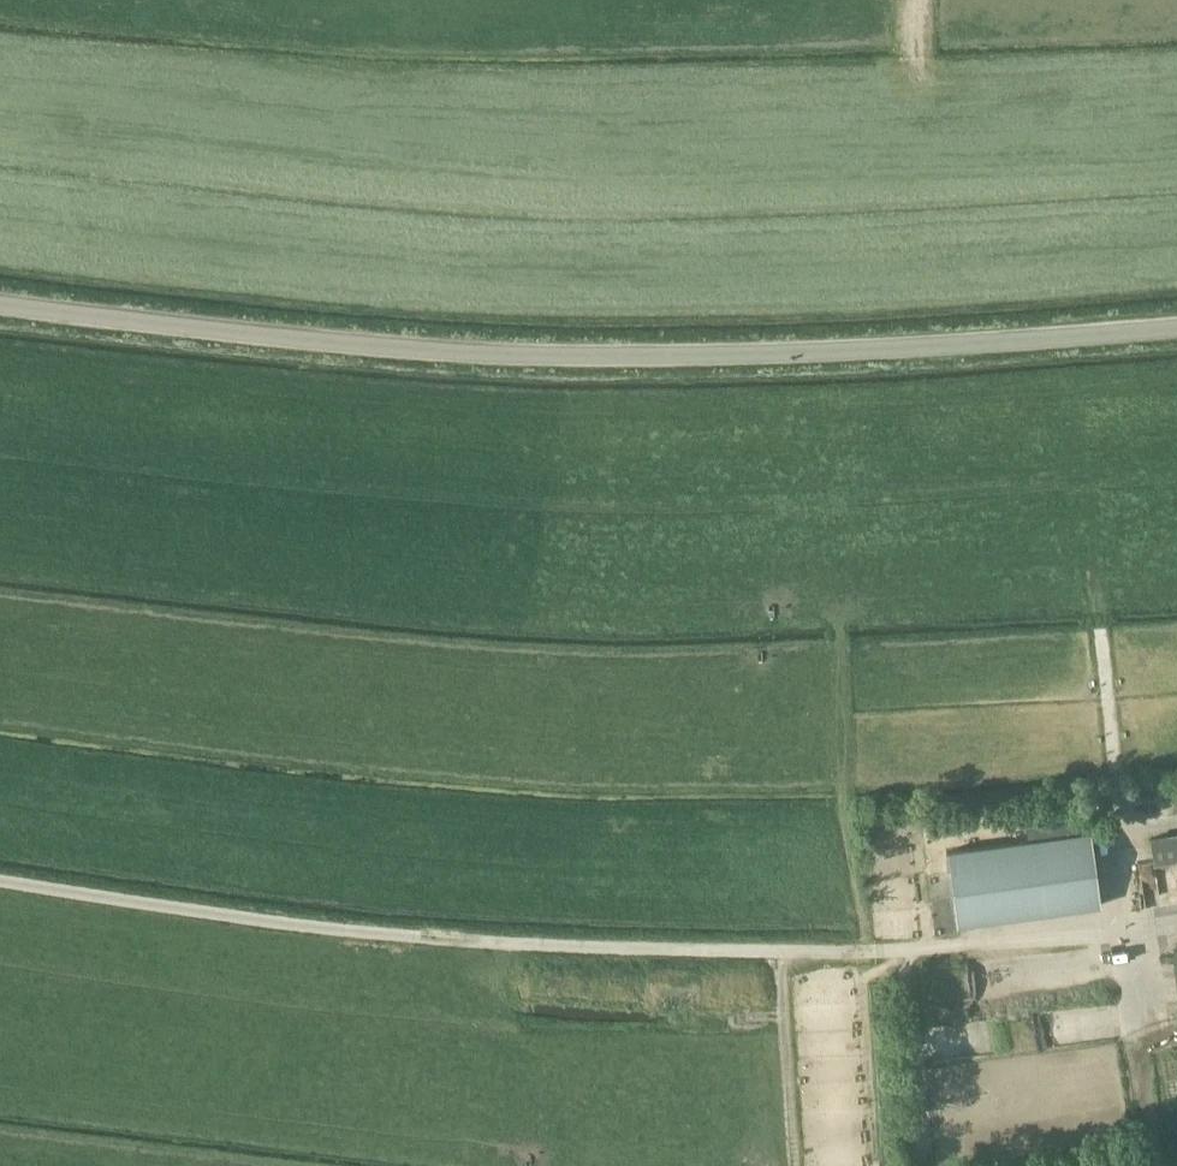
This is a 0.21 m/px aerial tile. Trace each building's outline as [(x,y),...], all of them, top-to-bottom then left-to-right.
[(1100,909),(1089,835),(946,857),(957,930),(1100,909)] [(1156,839),(1159,863),(1176,860),(1176,836),(1156,839)]
